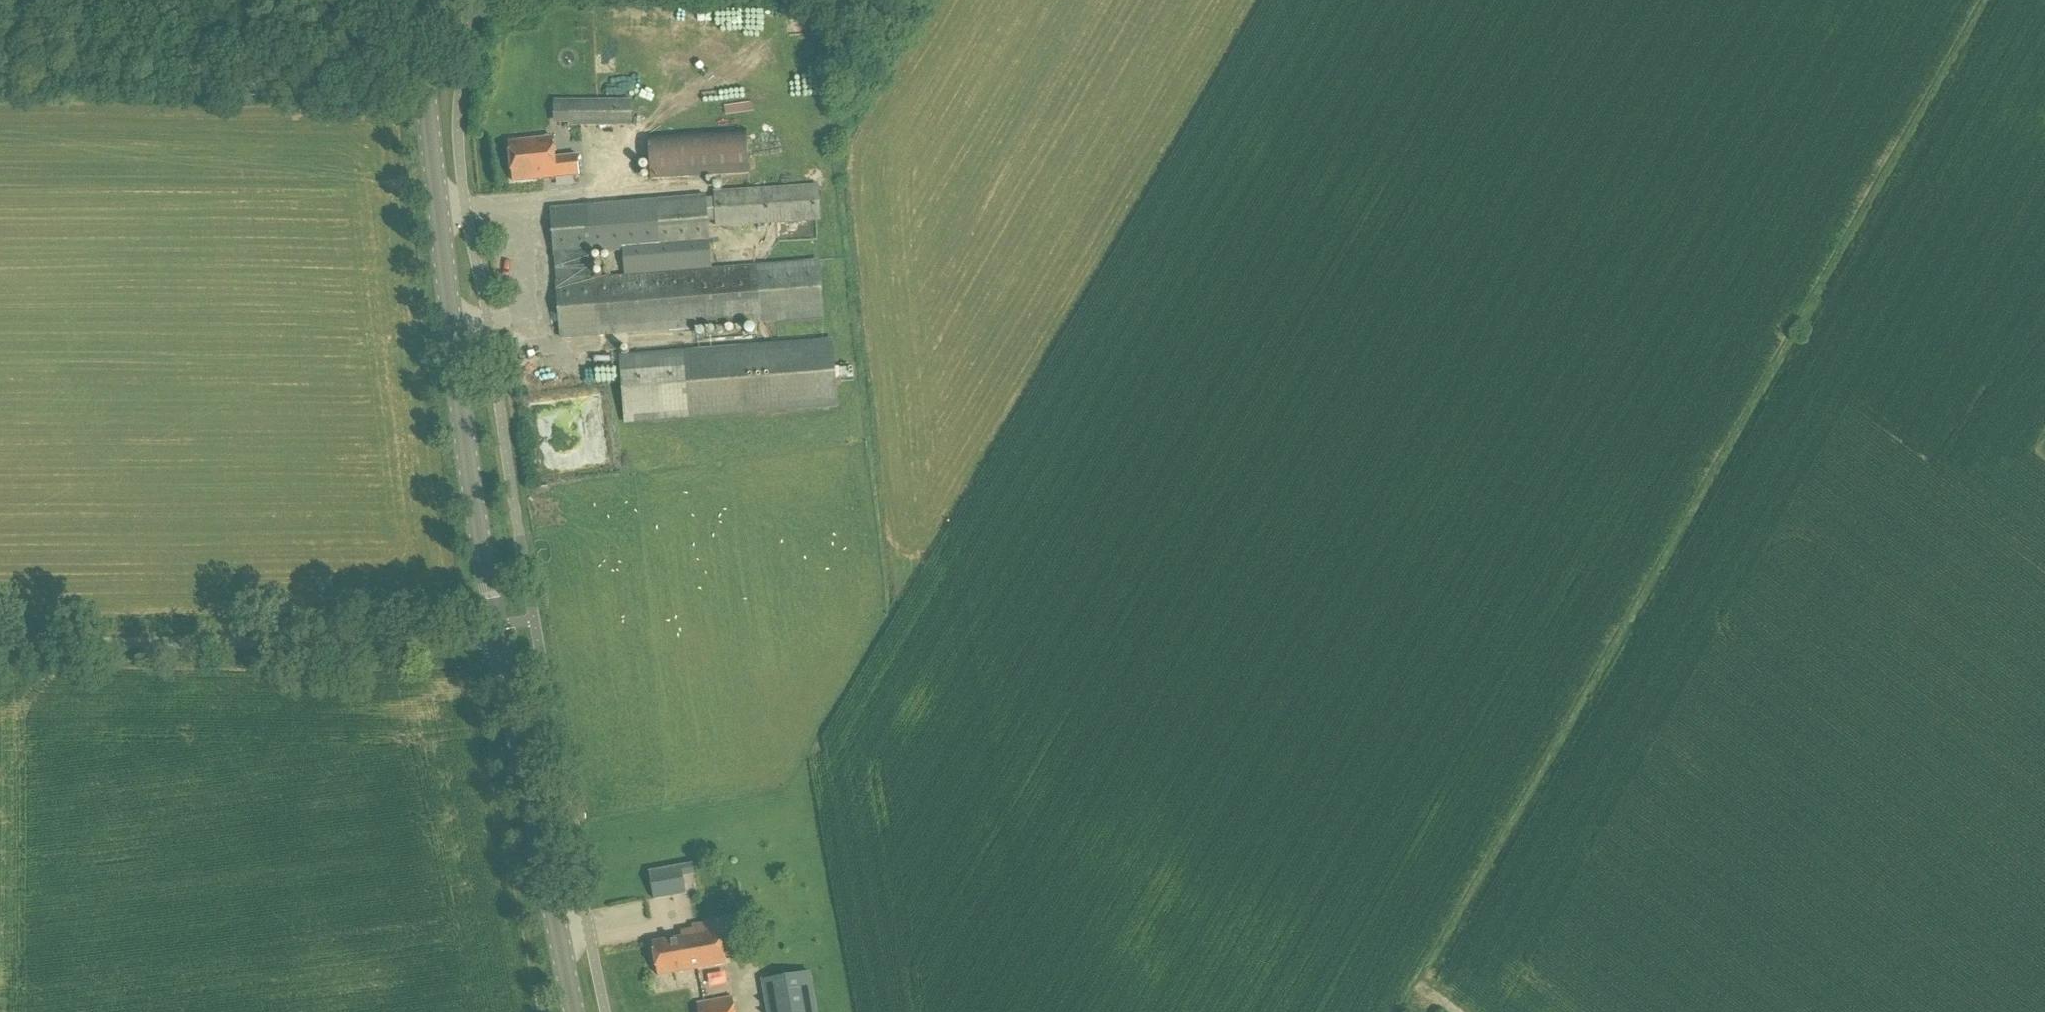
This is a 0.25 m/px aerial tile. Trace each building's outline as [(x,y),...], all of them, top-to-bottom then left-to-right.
[(568,126),(631,127),(632,100),(568,99),(568,126)] [(648,135),(651,180),(750,174),(747,129),(648,135)] [(509,142),(513,182),(580,175),(578,155),(555,158),(553,137),(509,142)] [(713,224),(713,226),(821,220),(819,186),(714,192),(715,198),(551,208),(562,338),(823,317),(818,261),(711,270),(708,224),(713,224)] [(622,376),(626,424),(838,407),(833,340),(620,357),(622,376)] [(617,469),(612,401),(540,408),(542,437),(567,435),(568,443),(583,442),(585,456),(597,454),(599,471),(617,469)] [(548,466),(570,463),(569,452),(547,455),(548,466)] [(649,872),(654,899),(686,894),(683,877),(694,876),(692,864),(649,872)] [(652,942),(658,976),(727,964),(719,921),(692,926),(694,935),(652,942)] [(765,1011),(816,1011),(809,972),(759,981),(765,1011)] [(699,1011),(735,1011),(733,997),(697,1003),(699,1011)]
